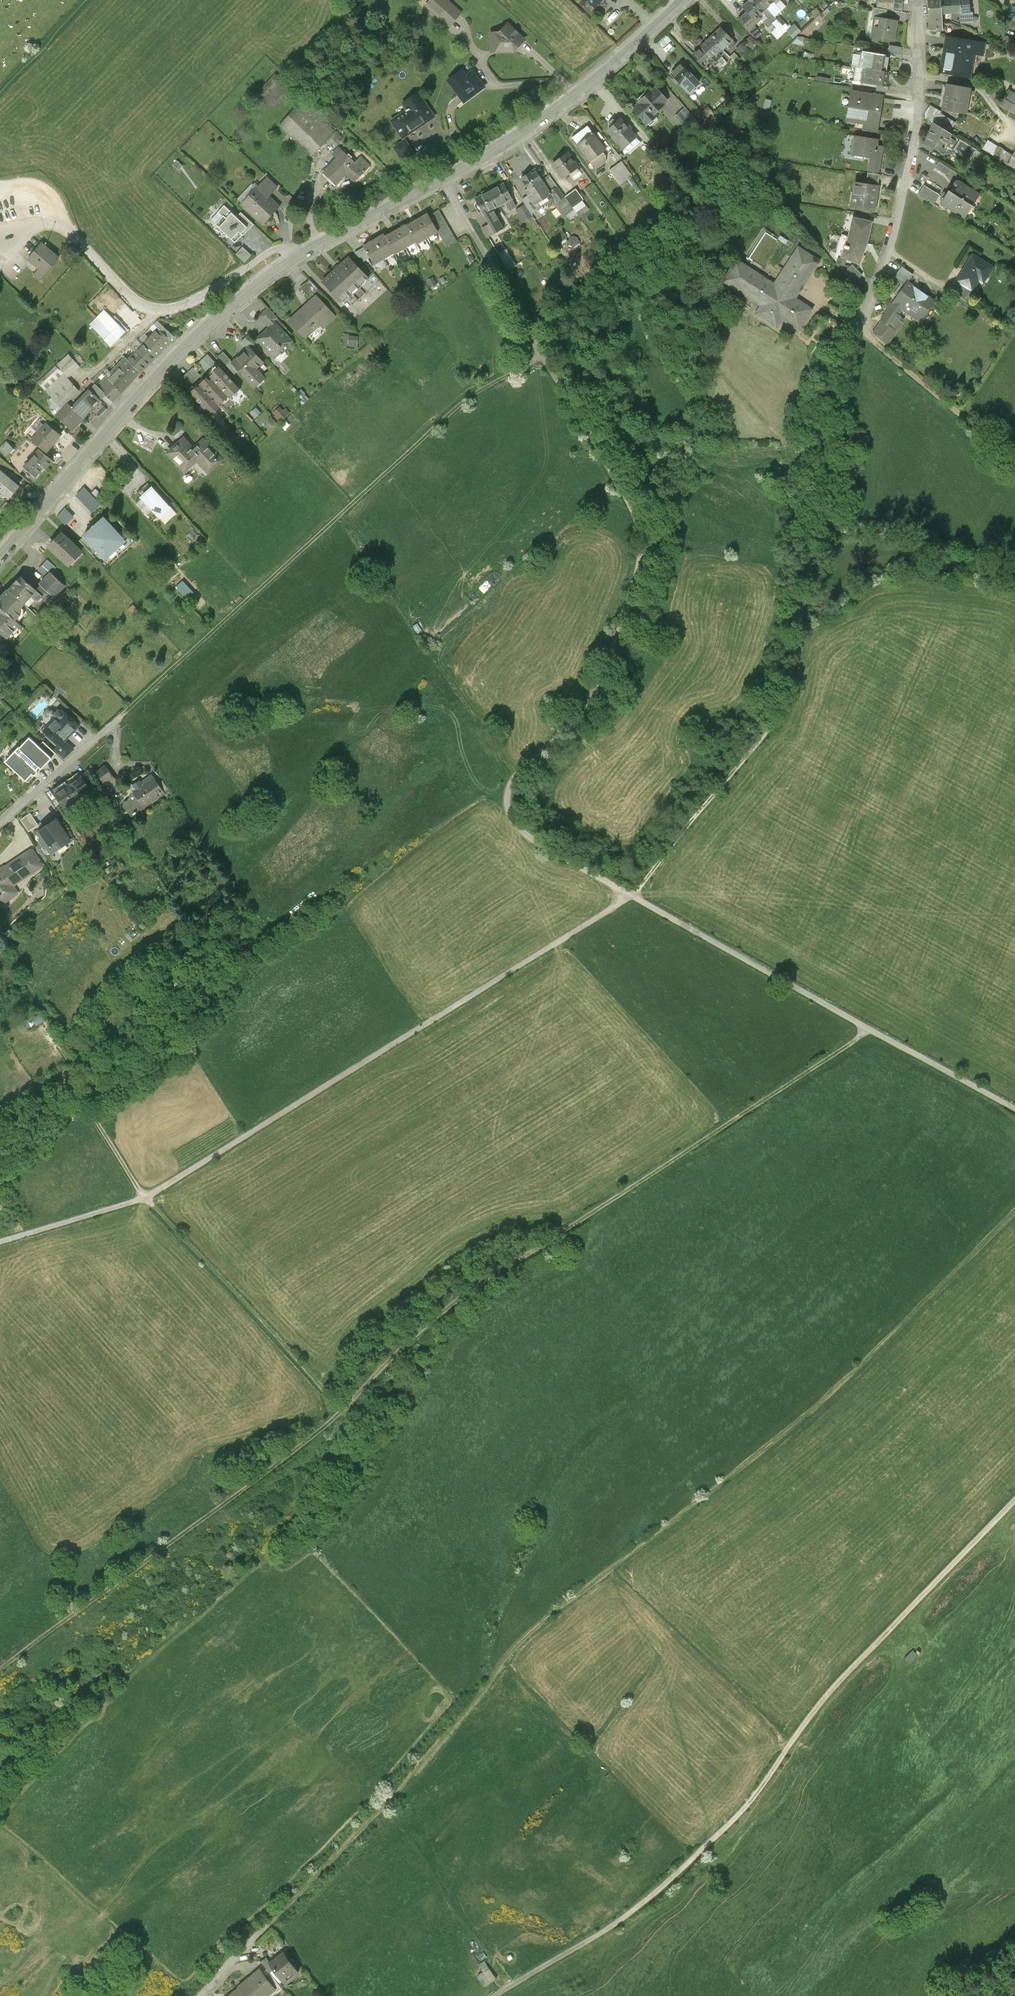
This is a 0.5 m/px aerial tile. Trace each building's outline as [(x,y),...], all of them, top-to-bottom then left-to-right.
[(448,0),(431,0),(427,5),(450,26),(462,13),(448,0)] [(596,8),(604,0),(587,0),(596,8)] [(780,0),(753,0),(752,1),(764,15),(768,10),(775,18),(787,7),(780,0)] [(941,1),(942,17),(960,16),(959,0),(958,0),(941,1)] [(960,16),(962,16),(962,25),(973,25),(972,11),(970,11),(969,0),(959,0),(960,16)] [(764,15),(752,1),(742,10),(746,15),(739,21),(750,32),(755,27),(766,17),(768,19),(768,22),(765,25),(769,30),(774,26),(773,25),(778,20),(775,18),(768,10),(764,15)] [(942,17),(941,1),(928,2),(930,32),(943,31),(942,17)] [(892,2),(878,2),(877,2),(877,10),(888,11),(892,11),(892,2)] [(877,10),(874,9),(872,18),(873,18),(887,20),(888,11),(877,10)] [(781,18),(778,20),(773,25),(774,26),(777,30),(773,34),(779,41),(788,33),(787,32),(792,28),(791,26),(789,28),(781,18)] [(887,20),(873,18),(869,40),(894,44),(898,22),(887,20)] [(792,28),(787,32),(788,33),(794,39),(801,32),(794,25),(792,28)] [(500,35),(492,35),(493,55),(514,54),(526,42),(509,26),(500,35)] [(762,35),(755,27),(750,32),(757,40),(762,35)] [(736,45),(721,30),(712,39),(724,52),(728,48),(730,50),(736,45)] [(984,58),(986,44),(946,38),(944,52),(948,53),(945,75),(973,79),(977,57),(984,58)] [(724,52),(712,39),(701,49),(713,62),(715,65),(727,54),(724,52)] [(890,47),(889,53),(893,54),(900,55),(901,48),(890,47)] [(713,62),(701,49),(694,56),(706,69),(713,62)] [(880,59),(891,61),(893,54),(889,53),(881,51),(880,59)] [(866,71),(889,75),(891,61),(880,59),(865,56),(862,70),(866,71)] [(699,84),(681,65),(670,76),(688,95),(699,84)] [(886,88),(889,75),(866,71),(865,79),(871,80),(870,85),(878,86),(886,88)] [(461,73),(448,83),(465,105),(485,90),(473,73),(465,78),(461,73)] [(287,93),(271,76),(255,92),(271,108),(287,93)] [(878,86),(877,93),(888,95),(889,88),(886,88),(878,86)] [(970,91),(949,87),(947,100),(942,99),(940,111),(952,113),(966,115),(970,91)] [(669,104),(657,91),(652,95),(650,93),(640,102),(642,104),(634,112),(645,124),(647,122),(651,127),(659,121),(655,116),(669,104)] [(436,119),(418,93),(403,104),(408,112),(391,124),(403,141),(406,140),(436,119)] [(884,99),(851,94),(846,122),(864,125),(863,131),(878,133),(884,99)] [(1004,101),(1001,108),(1014,115),(1014,107),(1007,103),(1004,101)] [(336,137),(300,104),(283,123),(319,156),(336,137)] [(952,113),(940,111),(932,106),(925,115),(926,119),(935,125),(950,134),(959,119),(952,113)] [(636,139),(621,121),(618,123),(617,122),(614,121),(611,123),(611,127),(612,128),(608,131),(622,149),(636,139)] [(950,134),(935,125),(926,144),(944,152),(952,136),(950,134)] [(592,136),(587,129),(574,139),(579,145),(577,146),(590,164),(606,152),(593,135),(592,136)] [(870,161),(882,163),(884,150),(878,149),(879,141),(855,138),(852,157),(863,159),(863,160),(870,161)] [(417,156),(406,140),(403,141),(394,148),(405,164),(417,156)] [(976,151),(960,141),(955,150),(971,161),(976,151)] [(1000,150),(994,158),(1014,171),(1014,153),(1012,157),(1000,150)] [(344,152),(324,172),(334,182),(347,168),(357,178),(369,166),(361,157),(355,163),(344,152)] [(579,169),(568,154),(552,166),(563,181),(579,169)] [(513,156),(504,164),(507,168),(516,160),(513,156)] [(868,175),(879,177),(882,163),(870,161),(868,175)] [(622,163),(610,171),(623,188),(631,183),(627,178),(631,176),(622,163)] [(950,169),(940,163),(937,169),(946,175),(950,169)] [(533,176),(531,174),(522,179),(528,190),(525,191),(534,206),(551,196),(542,182),(537,173),(533,176)] [(868,175),(866,185),(878,187),(879,177),(868,175)] [(551,176),(542,182),(551,196),(564,218),(575,211),(574,209),(565,197),(551,176)] [(505,182),(488,191),(498,208),(506,204),(510,211),(518,207),(505,182)] [(978,196),(955,182),(948,193),(972,207),(978,196)] [(270,200),(257,187),(253,184),(238,200),(263,223),(274,212),(275,212),(280,207),(271,198),(270,200)] [(866,185),(861,185),(860,190),(856,189),(852,209),(875,213),(879,188),(878,187),(866,185)] [(941,196),(925,187),(919,197),(935,207),(941,196)] [(576,190),(565,197),(574,209),(584,202),(576,190)] [(498,208),(488,191),(471,201),(479,215),(482,213),(489,224),(482,228),(488,239),(504,230),(493,211),(498,208)] [(972,207),(948,193),(941,204),(965,219),(972,207)] [(248,227),(224,205),(218,212),(223,216),(215,224),(235,243),(243,235),(242,233),(248,227)] [(527,205),(516,211),(523,223),(529,220),(535,231),(540,228),(527,205)] [(438,209),(429,215),(438,231),(447,246),(456,241),(438,209)] [(428,214),(418,220),(428,237),(438,231),(429,215),(428,214)] [(872,224),(853,219),(847,239),(840,258),(860,264),(867,245),(872,224)] [(418,220),(408,226),(417,242),(418,243),(428,237),(418,220)] [(407,224),(396,230),(406,248),(417,242),(408,226),(407,224)] [(396,230),(385,236),(395,252),(396,254),(406,248),(396,230)] [(562,231),(554,236),(559,244),(567,239),(562,231)] [(385,236),(384,234),(374,240),(385,258),(395,252),(385,236)] [(766,234),(750,258),(763,268),(780,243),(766,234)] [(385,258),(374,240),(364,246),(374,264),(385,258)] [(61,260),(42,244),(27,261),(38,271),(33,276),(41,283),(61,260)] [(242,245),(235,252),(244,261),(251,254),(242,245)] [(737,258),(722,283),(759,306),(752,316),(779,333),(784,325),(799,335),(815,310),(797,299),(820,262),(799,248),(792,259),(788,256),(782,265),(786,268),(775,286),(756,274),(758,272),(737,258)] [(973,292),(980,280),(984,283),(993,268),(973,256),(957,283),(961,285),(973,292)] [(368,278),(349,257),(323,282),(342,302),(368,278)] [(862,276),(853,266),(845,273),(855,283),(862,276)] [(894,279),(904,286),(907,282),(908,283),(914,275),(902,267),(894,279)] [(302,288),(309,296),(318,289),(319,288),(312,279),(311,280),(302,288)] [(373,281),(374,295),(386,294),(386,281),(373,281)] [(870,334),(887,347),(898,332),(892,328),(908,307),(921,317),(933,301),(908,283),(907,282),(904,286),(870,334)] [(973,292),(961,285),(956,293),(968,300),(973,292)] [(335,316),(318,297),(292,320),(305,335),(318,323),(322,328),(335,316)] [(257,317),(269,329),(274,324),(279,318),(267,306),(257,317)] [(90,325),(112,346),(126,332),(104,311),(90,325)] [(269,329),(258,339),(272,355),(280,347),(282,349),(291,342),(274,324),(269,329)] [(158,329),(142,345),(155,359),(172,342),(158,329)] [(248,337),(242,342),(247,349),(249,347),(256,355),(260,351),(248,337)] [(139,342),(124,358),(140,374),(155,359),(142,345),(139,342)] [(234,361),(232,362),(238,369),(254,386),(263,378),(256,370),(264,363),(256,355),(249,347),(247,349),(234,361)] [(71,378),(83,367),(68,352),(38,381),(52,395),(49,399),(52,402),(51,406),(58,414),(71,401),(82,390),(71,378)] [(232,362),(234,361),(225,352),(219,357),(234,373),(238,369),(232,362)] [(208,355),(200,362),(207,370),(215,362),(208,355)] [(124,358),(104,377),(121,393),(140,374),(124,358)] [(231,377),(220,365),(213,371),(215,373),(211,376),(213,378),(221,386),(231,377)] [(193,367),(181,379),(188,387),(201,376),(193,367)] [(104,377),(103,376),(75,404),(86,416),(99,403),(104,398),(110,404),(121,393),(104,377)] [(241,388),(231,377),(221,386),(230,396),(234,391),(237,392),(241,388)] [(221,386),(213,378),(210,381),(207,378),(200,384),(201,385),(210,395),(220,405),(230,396),(221,386)] [(210,395),(201,385),(198,389),(196,388),(192,391),(191,392),(201,403),(210,395)] [(210,395),(201,403),(211,414),(220,405),(210,395)] [(86,416),(75,404),(71,401),(58,414),(73,429),(86,416)] [(106,410),(99,403),(86,416),(91,421),(97,415),(99,417),(106,410)] [(273,412),(282,420),(289,412),(279,404),(273,412)] [(34,438),(48,451),(58,440),(61,435),(48,423),(34,438)] [(85,431),(79,425),(71,434),(78,439),(85,431)] [(64,432),(61,435),(58,440),(66,447),(73,439),(64,432)] [(2,447),(10,454),(17,446),(9,439),(2,447)] [(194,449),(184,439),(168,453),(175,461),(177,459),(187,469),(193,464),(193,463),(197,459),(203,466),(208,462),(213,468),(220,462),(208,449),(210,447),(204,440),(194,449)] [(24,465),(37,476),(52,459),(40,448),(24,465)] [(21,484),(0,467),(0,492),(9,499),(21,484)] [(87,487),(80,494),(95,509),(101,502),(87,487)] [(170,507),(153,488),(142,498),(159,516),(170,507)] [(17,508),(12,504),(8,500),(0,510),(9,517),(17,508)] [(66,509),(60,515),(70,524),(75,519),(66,509)] [(127,541),(105,518),(84,537),(83,538),(105,562),(127,541)] [(84,550),(64,531),(53,543),(49,546),(70,566),(84,550)] [(52,572),(56,567),(47,559),(38,569),(45,576),(50,570),(52,572)] [(52,572),(50,570),(45,576),(39,582),(41,584),(49,592),(55,597),(66,585),(52,572)] [(37,589),(22,574),(9,587),(25,602),(31,595),(37,589)] [(179,577),(173,581),(183,594),(189,590),(179,577)] [(39,587),(37,589),(43,594),(45,596),(49,592),(41,584),(39,587)] [(9,587),(0,596),(0,630),(8,637),(17,627),(18,623),(15,621),(21,615),(21,611),(18,609),(25,602),(9,587)] [(78,596),(68,588),(62,594),(72,603),(78,596)] [(37,589),(31,595),(37,601),(43,594),(37,589)] [(52,606),(57,600),(55,597),(52,594),(49,592),(45,596),(43,598),(52,606)] [(57,718),(44,731),(58,744),(60,747),(66,740),(80,726),(63,710),(59,710),(56,713),(57,717),(57,718)] [(39,746),(29,736),(5,761),(28,782),(33,777),(31,775),(32,774),(34,775),(35,775),(37,774),(38,773),(38,772),(38,770),(37,770),(40,767),(42,769),(56,754),(43,742),(39,746)] [(75,749),(66,740),(60,747),(58,744),(54,749),(65,759),(75,749)] [(118,782),(104,765),(96,772),(110,789),(118,782)] [(133,784),(132,786),(132,788),(132,790),(133,792),(134,793),(129,801),(127,801),(125,803),(124,806),(127,810),(131,816),(144,808),(144,807),(165,793),(152,775),(141,782),(140,780),(133,784)] [(81,777),(68,786),(77,800),(82,806),(95,797),(81,777)] [(77,800),(68,786),(56,794),(62,802),(66,808),(77,800)] [(66,808),(62,802),(57,805),(62,814),(68,811),(66,808)] [(38,825),(30,812),(21,818),(29,831),(38,825)] [(70,839),(57,819),(39,831),(44,838),(42,840),(46,846),(48,845),(52,850),(70,839)] [(0,869),(0,903),(1,904),(4,904),(17,895),(17,894),(17,892),(14,889),(14,886),(15,884),(41,867),(42,865),(42,864),(34,850),(31,849),(29,849),(0,869)] [(908,1655),(902,1650),(899,1654),(910,1663),(918,1653),(913,1649),(908,1655)] [(299,1971),(283,1951),(270,1961),(284,1979),(290,1975),(291,1977),(299,1971)] [(483,1982),(495,1974),(488,1965),(476,1973),(483,1982)] [(267,1968),(262,1972),(274,1987),(276,1989),(281,1985),(267,1968)] [(274,1987),(262,1972),(259,1969),(253,1973),(254,1974),(238,1986),(239,1987),(246,1995),(262,1995),(274,1987)] [(239,1987),(230,1994),(232,1995),(246,1995),(239,1987)]
